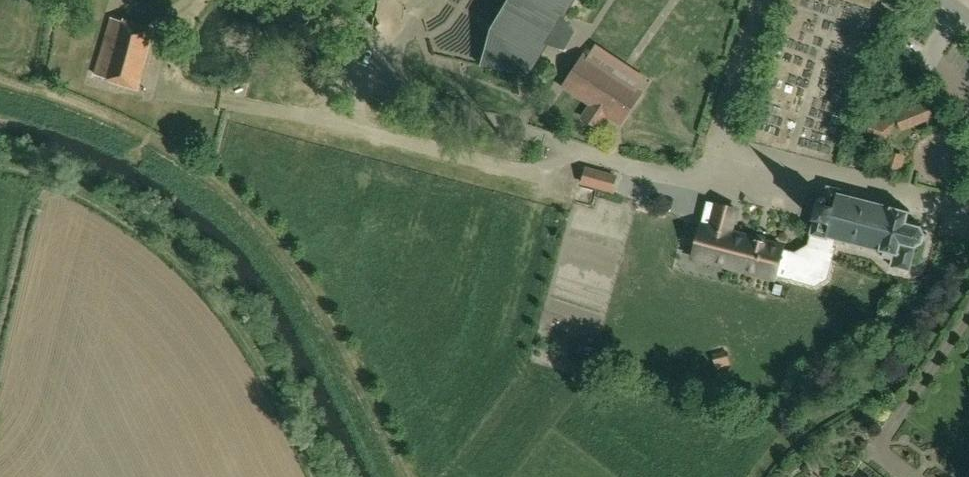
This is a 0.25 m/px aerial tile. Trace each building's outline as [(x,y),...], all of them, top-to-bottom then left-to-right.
[(529,75),(547,43),(566,48),(577,29),(564,16),(574,0),(507,0),(492,26),(480,65),(529,75)] [(884,2),(897,11),(905,0),(886,0),(884,2)] [(150,36),(111,26),(96,74),(135,87),(150,36)] [(620,126),(643,92),(583,52),(560,87),(588,105),(580,118),(598,130),(607,117),(620,126)] [(886,68),(868,63),(864,76),(882,82),(886,68)] [(586,166),(581,184),(612,192),(617,175),(586,166)] [(810,237),(812,238),(809,250),(796,254),(782,250),(774,276),(814,286),(826,280),(835,247),(833,247),(835,239),(843,241),(843,243),(844,244),(845,241),(853,244),(852,246),(854,247),(855,244),(863,246),(862,249),(864,249),(864,247),(883,252),(882,257),(891,260),(889,266),(908,271),(914,250),(915,249),(915,248),(922,245),(923,246),(924,245),(922,244),(924,237),(926,236),(926,235),(924,235),(920,229),(922,228),(922,227),(920,228),(906,224),(908,214),(910,213),(909,211),(908,213),(892,208),(892,206),(891,205),(890,208),(874,204),(875,201),(873,201),(873,203),(857,199),(858,197),(856,196),(855,199),(839,195),(841,190),(827,187),(825,198),(822,198),(819,201),(814,221),(815,222),(810,237)] [(773,278),(774,276),(782,250),(783,246),(729,232),(736,208),(707,201),(692,256),(773,278)]
